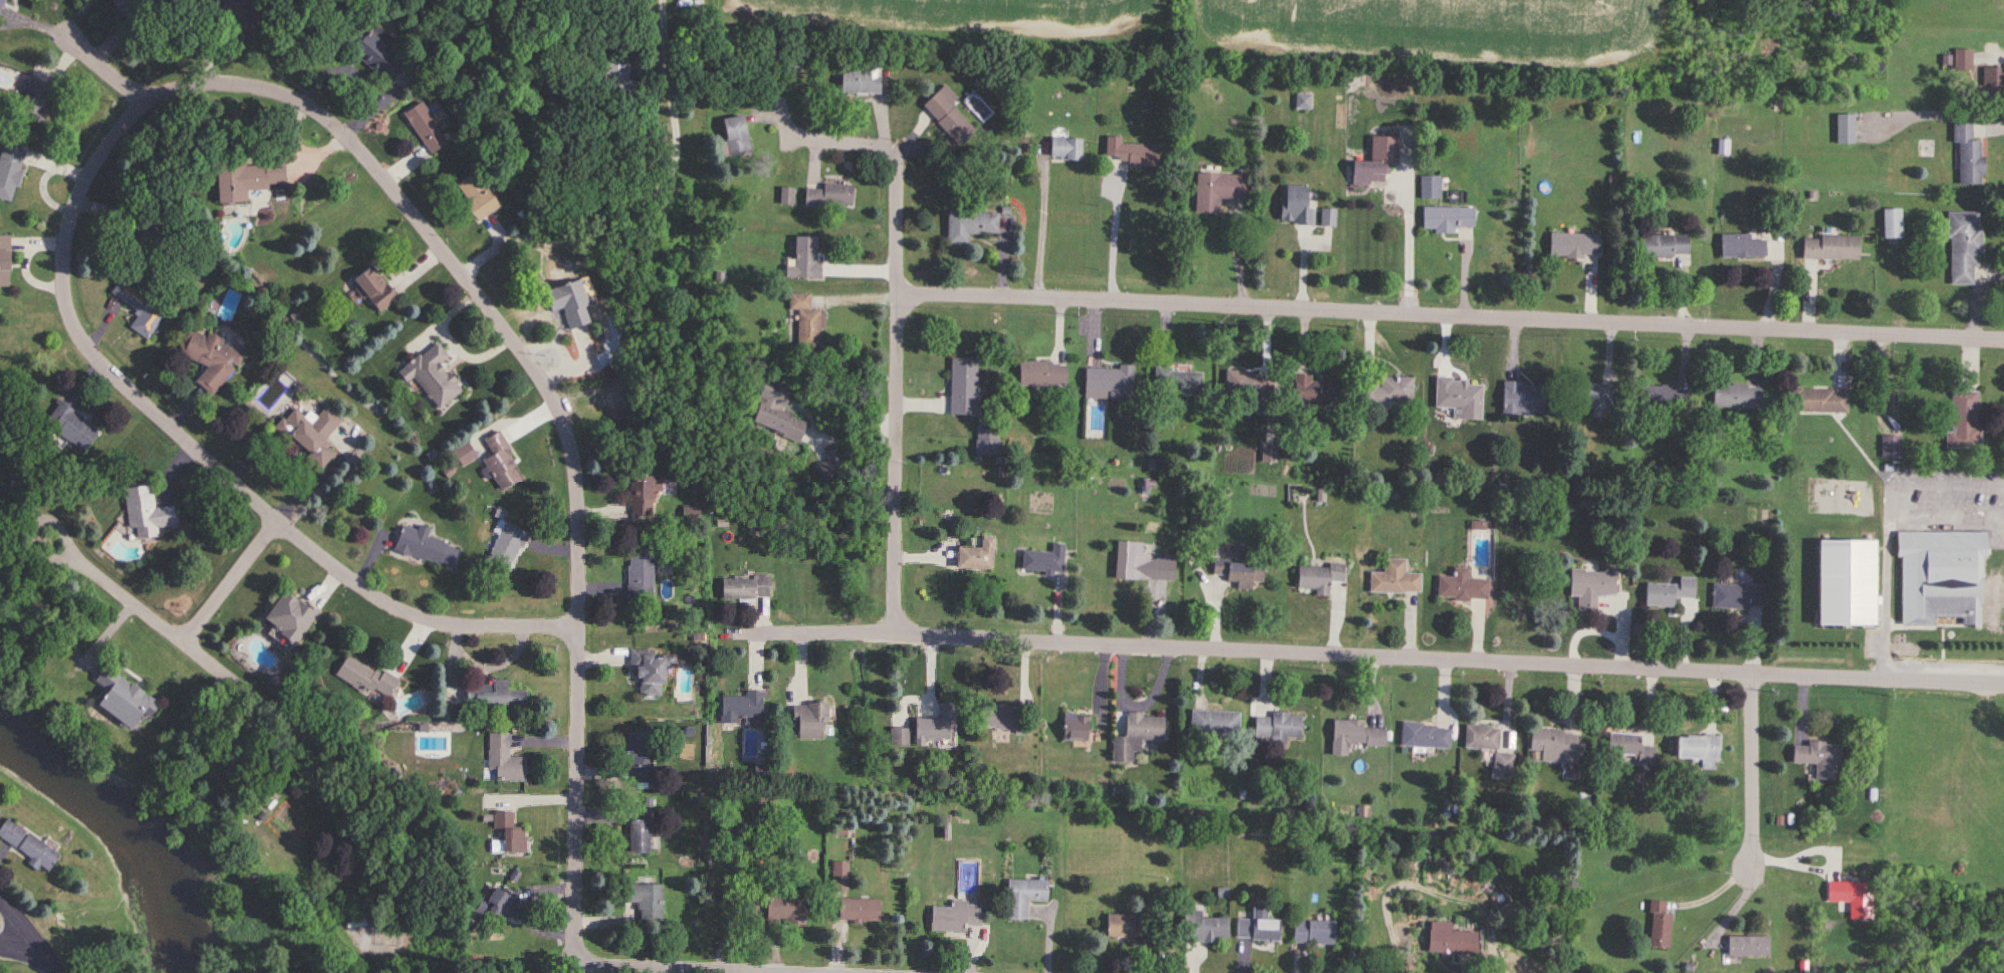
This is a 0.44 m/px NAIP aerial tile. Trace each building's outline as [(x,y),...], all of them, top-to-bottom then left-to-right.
[(108,0),(119,13),(135,0),(108,0)] [(386,84),(402,64),(384,49),(390,41),(370,24),(358,38),(351,32),(340,46),(386,84)] [(1973,50),(1955,50),(1954,72),(1972,72),(1973,50)] [(858,71),(841,71),(841,93),(880,93),(880,59),(858,59),(858,71)] [(629,62),(605,62),(605,91),(629,91),(629,62)] [(2003,92),(2003,68),(1983,68),(1983,92),(2003,92)] [(51,89),(26,81),(15,118),(40,126),(51,89)] [(974,130),(952,106),(959,100),(945,85),(922,106),(959,145),(974,130)] [(1296,110),(1311,110),(1311,94),(1296,94),(1296,110)] [(400,115),(429,156),(448,143),(419,102),(400,115)] [(727,158),(751,154),(743,116),(720,120),(727,158)] [(1972,124),(1957,124),(1957,186),(1982,185),(1982,142),(1972,142),(1972,124)] [(1159,145),(1121,144),(1122,137),(1106,137),(1105,163),(1159,164),(1159,145)] [(1397,166),(1397,137),(1371,137),(1370,163),(1351,162),(1351,186),(1387,187),(1387,166),(1397,166)] [(1083,139),(1050,139),(1050,160),(1083,160),(1083,139)] [(1,142),(0,147),(0,200),(13,203),(26,147),(1,142)] [(285,188),(283,162),(216,165),(218,206),(247,204),(246,190),(285,188)] [(465,202),(461,205),(472,220),(495,204),(472,171),(453,184),(465,202)] [(1245,200),(1245,175),(1196,174),(1195,214),(1217,215),(1217,200),(1245,200)] [(1441,199),(1441,177),(1421,177),(1421,199),(1441,199)] [(805,207),(854,209),(854,185),(823,185),(823,189),(815,189),(815,187),(806,187),(805,207)] [(1306,209),(1307,187),(1284,186),(1282,224),(1313,226),(1314,210),(1306,209)] [(1475,231),(1475,208),(1423,207),(1423,231),(1475,231)] [(1336,210),(1322,210),(1322,227),(1336,227),(1336,210)] [(968,235),(998,236),(998,213),(947,213),(947,245),(968,245),(968,235)] [(1949,286),(1973,286),(1973,267),(1981,267),(1981,213),(1949,213),(1949,286)] [(1549,258),(1599,258),(1599,234),(1549,234),(1549,258)] [(1720,258),(1765,258),(1765,238),(1752,238),(1752,235),(1720,235),(1720,258)] [(1689,236),(1641,236),(1641,257),(1689,257),(1689,236)] [(1858,261),(1859,237),(1819,236),(1819,239),(1802,239),(1802,260),(1858,261)] [(8,237),(0,237),(0,287),(8,287),(8,237)] [(817,238),(794,238),(793,267),(785,267),(784,279),(820,280),(820,262),(816,262),(817,238)] [(378,314),(396,299),(368,266),(350,281),(378,314)] [(542,292),(548,314),(560,311),(566,331),(588,324),(582,306),(595,302),(588,278),(542,292)] [(111,295),(138,313),(129,327),(148,340),(168,311),(121,279),(111,295)] [(823,311),(809,311),(809,294),(788,294),(788,312),(797,312),(796,345),(822,345),(823,311)] [(178,354),(205,365),(197,386),(221,396),(241,349),(189,328),(178,354)] [(460,393),(439,364),(447,359),(436,343),(394,372),(403,385),(412,378),(435,410),(460,393)] [(950,416),(976,416),(976,359),(950,359),(950,416)] [(1017,386),(1065,387),(1065,362),(1018,362),(1017,386)] [(1131,369),(1084,368),(1084,400),(1131,400),(1131,369)] [(1154,396),(1201,396),(1201,371),(1154,371),(1154,396)] [(1230,372),(1229,403),(1270,405),(1271,374),(1230,372)] [(1310,382),(1310,375),(1294,375),(1293,405),(1338,405),(1338,382),(1310,382)] [(749,423),(801,441),(808,420),(784,412),(793,387),(764,378),(749,423)] [(1412,378),(1379,378),(1379,383),(1359,383),(1359,404),(1412,404),(1412,378)] [(1452,385),(1452,378),(1435,378),(1434,409),(1453,409),(1453,420),(1481,420),(1481,385),(1452,385)] [(1546,415),(1547,386),(1503,384),(1502,414),(1546,415)] [(1612,385),(1575,384),(1575,409),(1611,410),(1612,385)] [(1761,385),(1713,385),(1713,408),(1761,408),(1761,385)] [(1642,388),(1642,409),(1690,408),(1690,387),(1642,388)] [(1787,412),(1847,413),(1847,390),(1787,389),(1787,412)] [(1951,432),(1946,432),(1946,449),(1980,449),(1980,392),(1952,392),(1951,432)] [(98,429),(57,404),(43,427),(84,452),(98,429)] [(274,428),(321,469),(335,453),(322,442),(341,420),(325,405),(310,422),(293,406),(274,428)] [(997,423),(975,423),(975,456),(997,456),(997,423)] [(499,494),(521,483),(498,432),(483,438),(491,455),(483,459),(499,494)] [(1900,457),(1900,436),(1882,436),(1882,457),(1900,457)] [(822,480),(847,471),(839,447),(827,451),(830,459),(817,464),(822,480)] [(628,518),(650,518),(650,482),(661,482),(661,478),(628,478),(628,518)] [(153,486),(125,488),(129,541),(158,539),(157,527),(178,526),(176,506),(154,507),(153,486)] [(528,535),(499,524),(493,536),(497,537),(486,565),(511,575),(528,535)] [(416,530),(401,525),(393,552),(440,566),(447,543),(427,537),(430,529),(417,525),(416,530)] [(1983,628),(1984,533),(1897,532),(1896,557),(1901,557),(1901,626),(1934,627),(1934,619),(1961,619),(1961,628),(1983,628)] [(981,549),(957,548),(956,570),(993,571),(994,538),(981,538),(981,549)] [(1141,541),(1115,540),(1113,578),(1174,580),(1175,558),(1140,556),(1141,541)] [(1874,542),(1815,542),(1816,628),(1874,628),(1874,542)] [(1061,573),(1062,552),(1021,550),(1020,571),(1061,573)] [(628,551),(628,599),(652,599),(652,551),(628,551)] [(1419,592),(1419,573),(1404,573),(1404,558),(1383,558),(1383,572),(1369,571),(1369,591),(1419,592)] [(1262,562),(1212,560),(1212,575),(1224,575),(1224,580),(1235,581),(1235,588),(1250,589),(1250,580),(1262,581),(1262,562)] [(1314,588),(1314,596),(1327,596),(1327,580),(1343,580),(1343,563),(1328,563),(1328,566),(1296,566),(1296,588),(1314,588)] [(1487,600),(1487,579),(1467,578),(1468,568),(1452,567),(1452,576),(1437,576),(1436,598),(1487,600)] [(1597,595),(1616,596),(1616,573),(1581,572),(1580,610),(1597,611),(1597,595)] [(770,577),(721,577),(721,599),(770,599),(770,577)] [(1678,584),(1645,584),(1644,605),(1695,606),(1695,578),(1679,577),(1678,584)] [(1763,610),(1764,587),(1712,585),(1711,608),(1763,610)] [(262,621),(278,631),(274,638),(292,650),(317,611),(282,589),(262,621)] [(662,698),(663,658),(653,658),(653,651),(633,651),(632,697),(662,698)] [(385,702),(398,678),(383,669),(380,674),(346,654),(335,673),(385,702)] [(104,666),(93,682),(105,691),(94,707),(129,731),(142,713),(149,717),(158,703),(104,666)] [(465,706),(526,707),(527,692),(508,692),(508,682),(491,681),(491,686),(466,685),(465,706)] [(721,697),(720,725),(761,726),(762,692),(744,691),(743,697),(721,697)] [(794,741),(826,741),(826,704),(793,704),(794,741)] [(926,741),(954,741),(954,704),(940,704),(940,719),(915,719),(915,748),(926,748),(926,741)] [(1023,706),(982,706),(982,729),(1023,729),(1023,706)] [(1188,733),(1237,736),(1238,712),(1189,710),(1188,733)] [(1270,745),(1284,745),(1285,736),(1299,737),(1300,713),(1270,712),(1269,716),(1254,715),(1253,736),(1270,737),(1270,745)] [(1088,714),(1061,714),(1061,740),(1088,740),(1088,714)] [(1123,737),(1111,737),(1111,762),(1131,763),(1132,751),(1139,751),(1139,740),(1160,740),(1161,715),(1123,714),(1123,737)] [(1361,727),(1362,719),(1331,718),(1330,755),(1347,755),(1347,744),(1384,745),(1385,728),(1361,727)] [(1399,745),(1447,747),(1448,724),(1400,722),(1399,745)] [(1497,749),(1498,726),(1464,724),(1463,748),(1497,749)] [(908,729),(892,729),(892,747),(908,747),(908,729)] [(1539,761),(1575,762),(1576,730),(1529,729),(1529,750),(1540,750),(1539,761)] [(1641,735),(1607,732),(1606,754),(1636,756),(1636,765),(1652,766),(1654,746),(1640,745),(1641,735)] [(525,783),(526,759),(509,759),(509,735),(488,734),(487,771),(495,771),(495,782),(525,783)] [(1718,760),(1719,736),(1674,735),(1674,759),(1718,760)] [(628,736),(628,785),(650,785),(650,736),(628,736)] [(1792,763),(1815,764),(1815,779),(1840,780),(1841,742),(1808,741),(1808,745),(1793,744),(1792,763)] [(1512,773),(1512,753),(1492,753),(1492,773),(1512,773)] [(241,820),(291,859),(305,841),(254,802),(241,820)] [(647,821),(639,821),(639,809),(627,809),(627,855),(647,855),(647,821)] [(501,831),(500,842),(490,842),(490,854),(524,855),(525,829),(512,829),(513,814),(493,814),(493,831),(501,831)] [(29,859),(28,861),(45,873),(57,855),(4,818),(0,823),(0,839),(13,848),(29,859)] [(849,893),(849,863),(832,863),(832,893),(849,893)] [(1047,902),(1047,880),(1006,880),(1006,920),(1027,920),(1027,902),(1047,902)] [(1849,919),(1873,919),(1873,883),(1827,882),(1827,902),(1849,902),(1849,919)] [(638,922),(661,922),(661,887),(620,887),(620,905),(638,905),(638,922)] [(506,919),(515,923),(523,904),(487,888),(475,914),(503,926),(506,919)] [(803,896),(744,895),(744,923),(803,924),(803,896)] [(1646,899),(1662,900),(1661,913),(1668,914),(1665,946),(1646,944),(1649,913),(1645,912),(1646,899)] [(839,923),(880,923),(880,901),(839,901),(839,923)] [(932,908),(931,933),(966,935),(967,927),(982,927),(983,904),(952,903),(952,909),(932,908)] [(1267,907),(1253,907),(1253,919),(1237,919),(1237,943),(1280,944),(1280,920),(1266,919),(1267,907)] [(1201,910),(1182,910),(1182,943),(1229,943),(1229,918),(1201,918),(1201,910)] [(1105,937),(1132,937),(1132,915),(1105,915),(1105,937)] [(1292,944),(1333,944),(1333,920),(1292,920),(1292,944)] [(1427,953),(1475,954),(1475,931),(1450,930),(1450,922),(1427,922),(1427,953)] [(1765,935),(1765,955),(1725,955),(1725,935),(1765,935)]
